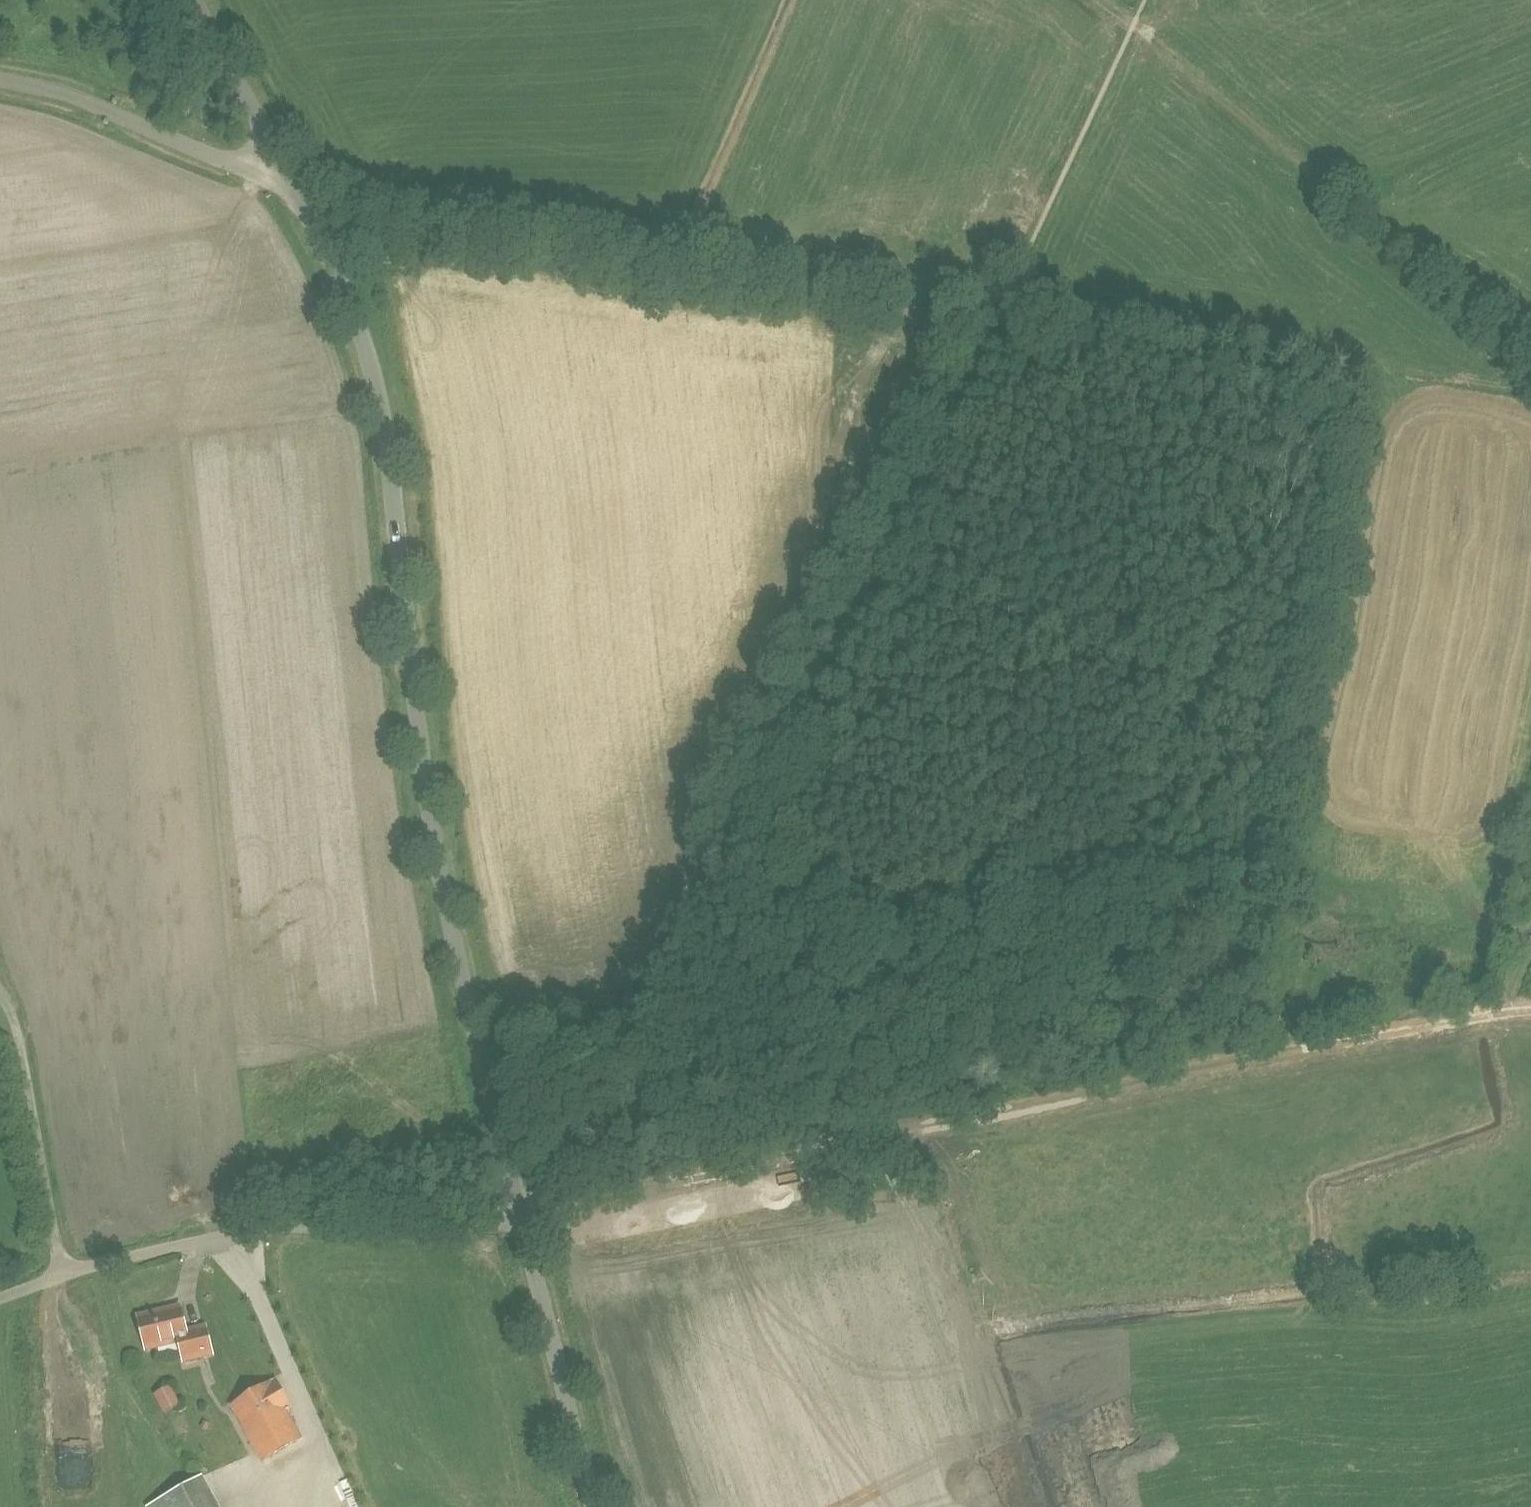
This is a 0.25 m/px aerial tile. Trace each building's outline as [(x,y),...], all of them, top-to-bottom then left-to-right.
[(180,1307),(139,1317),(147,1350),(180,1342),(184,1362),(212,1355),(205,1328),(186,1333),(180,1307)] [(231,1406),(261,1461),(302,1439),(286,1410),(291,1407),(276,1381),(231,1406)] [(148,1392),(158,1413),(175,1405),(165,1384),(148,1392)] [(142,1506),(210,1506),(195,1476),(139,1502),(142,1506)]
